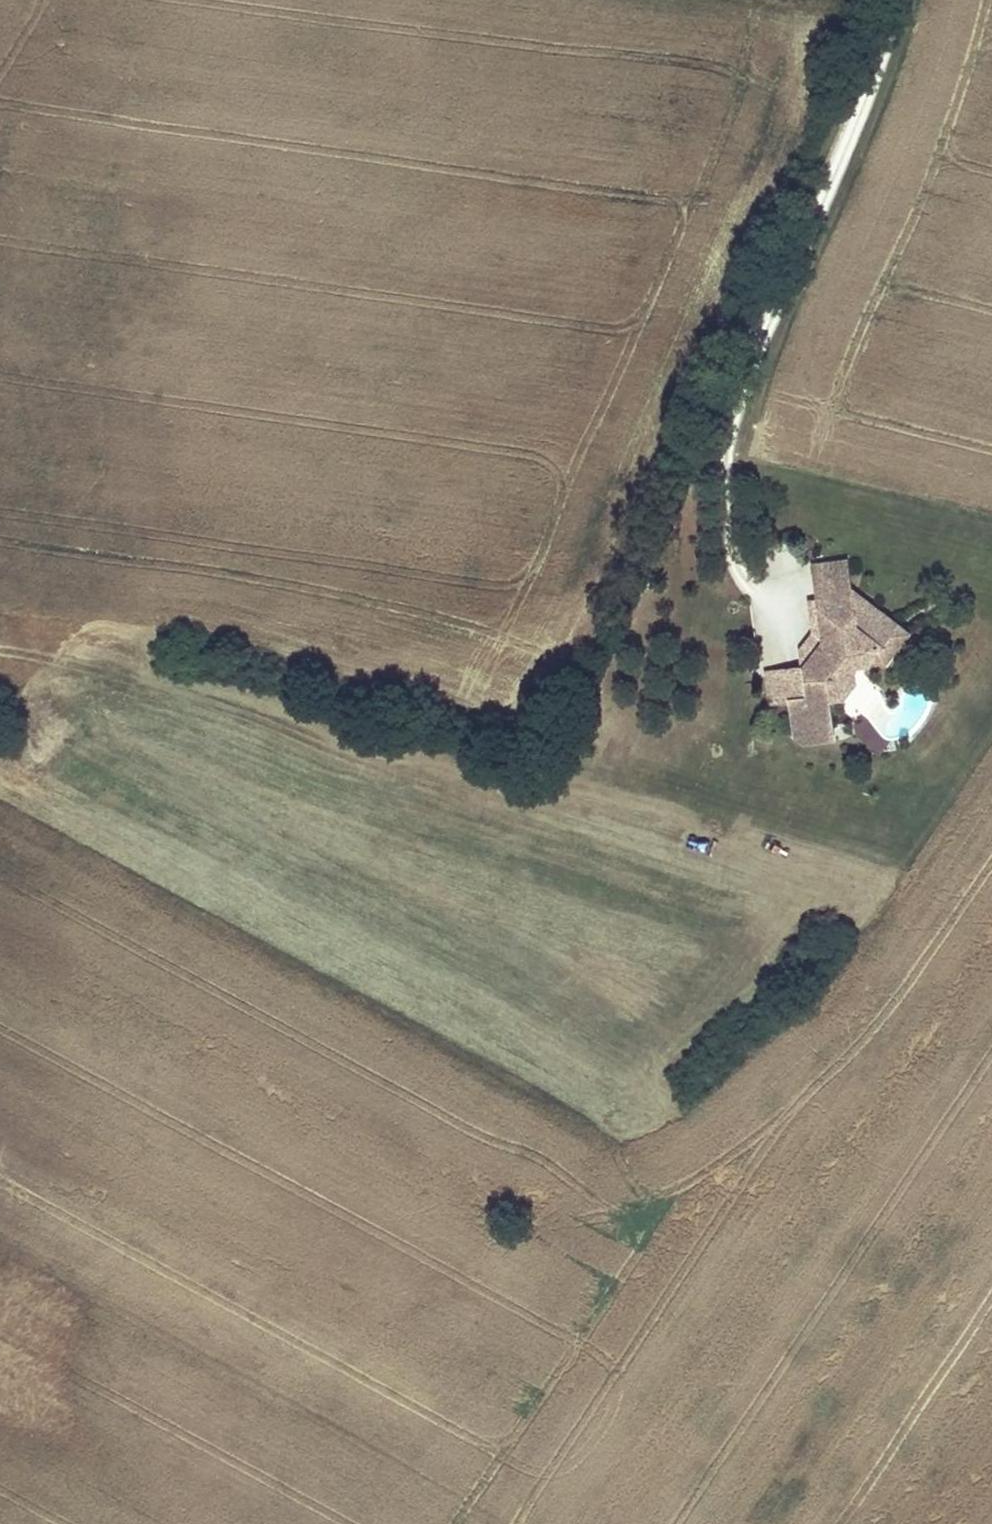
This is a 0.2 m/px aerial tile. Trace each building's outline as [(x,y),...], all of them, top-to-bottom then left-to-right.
[(792,703),(798,739),(806,744),(820,742),(817,727),(833,724),(828,699),(843,697),(855,682),(852,668),(847,665),(859,646),(865,649),(866,649),(879,647),(894,624),(868,606),(848,610),(844,590),(839,562),(807,568),(814,603),(821,644),(824,646),(819,654),(816,652),(803,670),(809,700),(792,703)] [(848,610),(868,606),(844,590),(848,610)] [(800,653),(803,670),(816,652),(819,654),(824,646),(821,644),(814,603),(806,604),(812,635),(800,653)] [(905,631),(894,624),(879,647),(866,649),(869,661),(883,662),(905,631)] [(792,703),(809,700),(803,670),(767,677),(772,707),(792,703)] [(820,742),(836,739),(833,724),(817,727),(820,742)]
